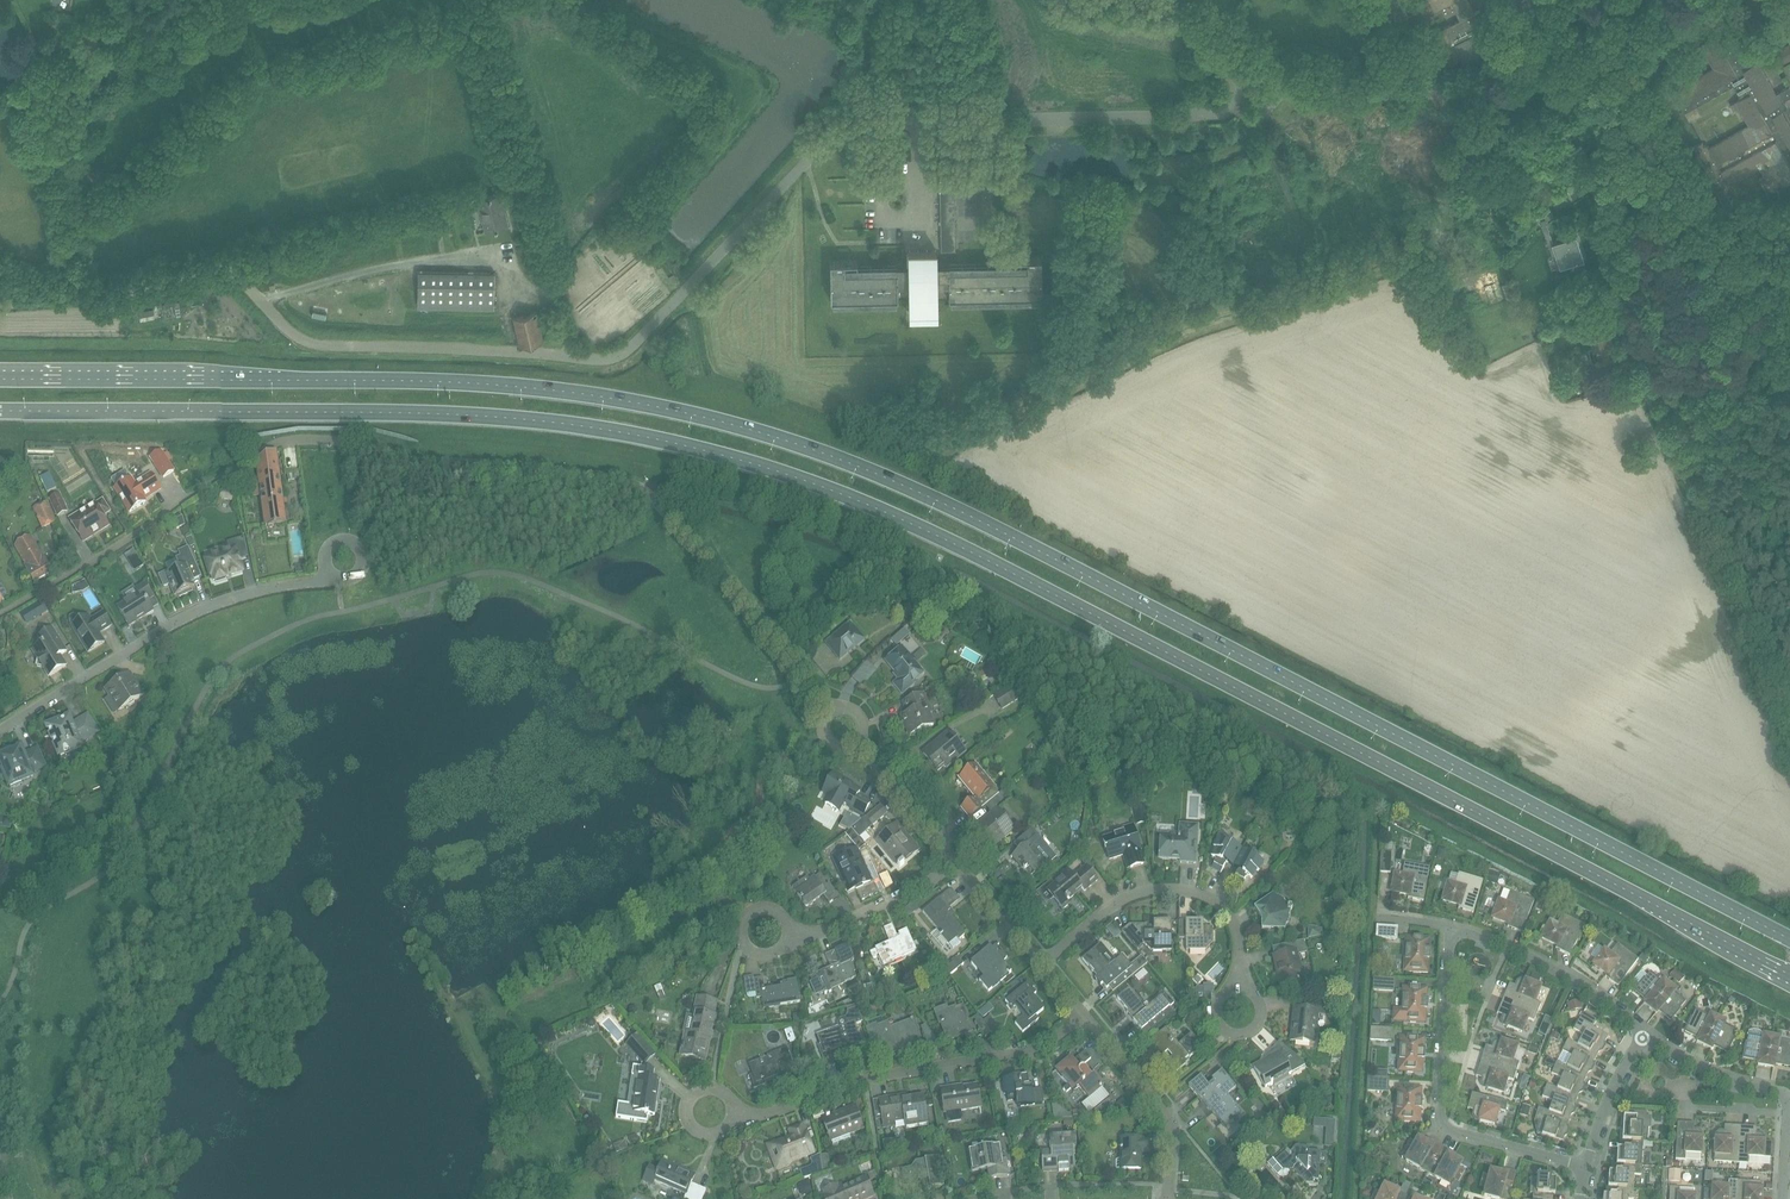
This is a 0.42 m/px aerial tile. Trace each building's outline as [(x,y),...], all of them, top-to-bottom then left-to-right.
[(1399,30),(1452,3),(1460,20),(1430,35),(1446,67),(1463,58),(1464,60),(1479,53),(1480,55),(1498,46),(1480,10),(1474,13),(1467,0),(1422,0),(1406,8),(1402,0),(1383,0),(1399,30)] [(1753,30),(1745,15),(1724,27),(1731,41),(1722,46),(1716,36),(1701,44),(1714,68),(1670,92),(1679,107),(1681,106),(1685,113),(1734,85),(1741,98),(1737,101),(1750,125),(1710,147),(1709,147),(1710,148),(1710,149),(1708,146),(1706,145),(1704,146),(1702,142),(1694,147),(1720,197),(1728,192),(1727,190),(1729,190),(1729,187),(1728,184),(1730,184),(1731,185),(1731,184),(1761,167),(1765,175),(1760,179),(1770,198),(1780,192),(1777,188),(1783,184),(1784,186),(1789,182),(1789,125),(1779,105),(1782,103),(1781,102),(1789,97),(1789,86),(1776,94),(1758,62),(1748,68),(1741,55),(1754,47),(1746,33),(1753,30)] [(1783,61),(1789,58),(1789,44),(1778,51),(1783,61)] [(962,188),(978,188),(978,176),(962,176),(962,188)] [(954,180),(940,180),(940,192),(955,191),(954,180)] [(956,251),(955,191),(940,192),(941,252),(956,251)] [(1555,216),(1547,204),(1532,214),(1540,225),(1545,222),(1549,220),(1555,216)] [(1579,236),(1567,239),(1557,243),(1564,266),(1586,259),(1579,236)] [(898,295),(910,294),(910,314),(938,314),(938,294),(949,294),(949,297),(951,297),(951,302),(1040,300),(1040,295),(1043,295),(1042,257),(1015,258),(1015,259),(1027,258),(1027,268),(950,269),(950,263),(937,264),(937,250),(909,250),(909,264),(897,264),(897,270),(845,271),(845,262),(858,262),(858,261),(831,261),(831,299),(833,299),(833,304),(897,303),(897,298),(898,298),(898,295)] [(418,308),(495,310),(495,304),(496,304),(496,302),(495,301),(495,273),(419,272),(418,308)] [(538,312),(514,318),(520,346),(544,340),(538,312)] [(1574,324),(1576,333),(1583,332),(1580,322),(1574,324)] [(1588,327),(1594,348),(1612,343),(1608,329),(1597,332),(1595,325),(1588,327)] [(1612,343),(1594,348),(1598,361),(1595,362),(1598,372),(1613,367),(1610,358),(1616,357),(1612,343)] [(1586,370),(1589,379),(1595,377),(1593,368),(1586,370)] [(1606,387),(1603,377),(1587,381),(1590,391),(1606,387)] [(151,458),(164,478),(174,471),(161,451),(151,458)] [(258,460),(257,460),(266,527),(286,524),(276,452),(275,452),(258,460)] [(57,466),(50,471),(59,486),(67,481),(57,466)] [(115,489),(130,512),(146,502),(144,500),(161,489),(151,474),(135,484),(131,479),(115,489)] [(221,498),(231,500),(233,493),(223,490),(221,498)] [(50,499),(58,516),(67,512),(59,495),(50,499)] [(70,520),(84,542),(109,526),(103,516),(110,511),(103,500),(96,505),(95,504),(70,520)] [(34,508),(43,527),(56,522),(47,503),(34,508)] [(173,521),(176,529),(185,525),(182,517),(173,521)] [(24,565),(34,582),(52,571),(42,554),(39,556),(35,549),(38,548),(30,536),(15,545),(26,564),(24,565)] [(206,558),(213,580),(216,580),(216,582),(226,579),(226,576),(243,571),(239,560),(248,557),(244,537),(227,542),(230,550),(206,558)] [(193,580),(201,576),(188,547),(179,551),(181,556),(177,558),(181,568),(169,573),(169,571),(160,575),(164,586),(170,584),(175,596),(179,595),(180,597),(188,594),(187,591),(194,588),(193,585),(194,584),(193,580)] [(148,601),(154,598),(145,584),(135,589),(139,594),(118,607),(130,627),(154,611),(148,601)] [(75,613),(79,619),(86,614),(82,608),(75,613)] [(103,631),(111,626),(103,613),(91,620),(88,616),(72,626),(88,652),(105,642),(98,632),(102,629),(103,631)] [(850,622),(835,635),(826,643),(840,660),(864,639),(850,622)] [(60,656),(67,651),(53,628),(38,637),(42,644),(33,650),(39,659),(37,666),(44,667),(49,676),(66,666),(62,660),(59,659),(60,656)] [(924,644),(911,630),(904,637),(909,642),(911,640),(919,649),(924,644)] [(886,661),(900,678),(893,684),(902,694),(914,684),(913,683),(924,674),(902,647),(886,661)] [(130,674),(123,678),(106,689),(119,710),(128,705),(130,706),(135,704),(135,701),(143,695),(130,674)] [(994,695),(1002,709),(1017,699),(1009,686),(994,695)] [(934,725),(924,704),(927,702),(923,693),(903,702),(908,714),(902,717),(910,736),(934,725)] [(81,746),(80,743),(98,732),(88,716),(75,724),(69,727),(65,719),(47,726),(60,756),(81,746)] [(951,734),(948,731),(923,752),(938,771),(945,765),(947,767),(953,763),(951,761),(964,750),(953,737),(955,736),(952,733),(951,734)] [(17,752),(3,747),(3,748),(4,748),(1,756),(0,756),(0,761),(3,768),(0,774),(0,779),(9,782),(11,787),(11,786),(9,782),(20,777),(21,780),(33,775),(32,775),(31,772),(45,767),(37,748),(24,754),(22,750),(17,752)] [(977,775),(971,768),(960,777),(975,795),(961,806),(970,817),(985,805),(999,794),(981,772),(977,775)] [(850,808),(863,815),(870,802),(858,795),(860,792),(845,784),(846,782),(833,775),(823,792),(830,795),(825,804),(838,811),(844,801),(851,805),(850,808)] [(1010,796),(1004,789),(999,794),(985,805),(990,811),(999,803),(1002,801),(1002,802),(1010,796)] [(852,828),(859,837),(887,813),(881,806),(866,818),(865,817),(861,820),(852,828)] [(990,849),(1014,829),(996,809),(973,828),(990,849)] [(846,833),(852,828),(861,820),(852,816),(849,821),(841,828),(846,833)] [(896,824),(886,831),(877,839),(900,867),(905,863),(903,861),(917,849),(896,824)] [(1195,863),(1197,825),(1180,824),(1180,836),(1161,835),(1160,858),(1180,859),(1180,862),(1195,863)] [(1133,825),(1123,828),(1124,833),(1104,839),(1106,847),(1105,847),(1105,849),(1106,849),(1109,856),(1126,851),(1131,868),(1143,864),(1138,847),(1139,847),(1133,825)] [(852,828),(846,833),(859,850),(865,845),(859,837),(852,828)] [(1019,850),(1010,857),(1011,858),(1014,856),(1022,866),(1021,867),(1023,869),(1023,870),(1030,878),(1042,868),(1043,869),(1044,869),(1043,868),(1047,864),(1047,865),(1055,858),(1032,830),(1033,830),(1032,829),(1031,830),(1031,829),(1014,843),(1019,850)] [(1227,862),(1233,866),(1242,848),(1230,842),(1231,839),(1222,834),(1220,839),(1219,839),(1214,848),(1216,849),(1212,858),(1217,860),(1212,868),(1221,873),(1227,862)] [(1242,848),(1233,866),(1239,869),(1234,880),(1243,885),(1247,876),(1252,879),(1256,870),(1258,872),(1263,862),(1255,858),(1256,856),(1242,848)] [(843,872),(846,878),(851,889),(848,890),(848,891),(871,881),(864,866),(862,867),(855,850),(834,859),(841,873),(843,872)] [(1392,852),(1381,851),(1380,872),(1390,873),(1392,852)] [(1413,899),(1424,901),(1430,868),(1404,863),(1402,875),(1395,874),(1392,892),(1413,895),(1413,899)] [(1073,877),(1068,870),(1060,876),(1062,878),(1047,891),(1060,906),(1076,893),(1074,891),(1080,886),(1084,891),(1097,880),(1086,867),(1073,877)] [(1463,910),(1473,913),(1483,880),(1459,873),(1455,885),(1448,883),(1443,900),(1464,906),(1463,910)] [(830,903),(839,897),(829,883),(827,885),(819,874),(810,881),(807,877),(792,887),(806,907),(824,894),(830,903)] [(958,899),(950,889),(923,912),(949,943),(956,938),(958,940),(964,935),(948,915),(952,912),(948,907),(958,899)] [(1512,928),(1522,932),(1534,901),(1510,892),(1506,903),(1499,901),(1493,918),(1513,925),(1512,928)] [(1274,930),(1284,930),(1286,925),(1287,925),(1290,917),(1289,917),(1291,909),(1292,909),(1291,906),(1289,906),(1284,902),(1284,901),(1277,896),(1276,897),(1273,894),(1254,908),(1260,916),(1262,920),(1262,930),(1274,930)] [(1561,947),(1560,950),(1570,956),(1585,925),(1562,914),(1557,925),(1550,922),(1542,937),(1561,947)] [(1178,921),(1179,938),(1186,938),(1186,950),(1206,950),(1213,943),(1213,927),(1203,927),(1203,920),(1186,921),(1185,921),(1178,921)] [(1154,928),(1147,928),(1147,924),(1129,925),(1121,931),(1137,951),(1145,944),(1151,950),(1171,950),(1171,933),(1171,921),(1153,921),(1154,928)] [(884,964),(883,965),(879,967),(880,967),(884,966),(917,950),(907,929),(898,933),(900,936),(897,937),(892,924),(884,928),(890,943),(870,952),(872,958),(879,955),(884,964)] [(1308,927),(1308,938),(1322,935),(1322,929),(1308,927)] [(1377,938),(1396,939),(1396,928),(1378,927),(1377,938)] [(1415,938),(1407,938),(1405,970),(1413,971),(1413,972),(1419,972),(1419,971),(1427,971),(1428,960),(1429,960),(1430,951),(1428,951),(1429,939),(1421,939),(1421,937),(1415,937),(1415,938)] [(1277,975),(1280,989),(1304,984),(1302,975),(1298,955),(1307,953),(1304,940),(1283,944),(1285,954),(1273,956),(1275,966),(1278,965),(1280,974),(1277,975)] [(1101,943),(1082,959),(1097,976),(1095,978),(1101,984),(1102,983),(1107,988),(1109,987),(1113,992),(1148,963),(1142,956),(1131,965),(1122,955),(1115,961),(1101,943)] [(817,975),(818,978),(811,981),(817,993),(824,990),(825,994),(832,991),(831,989),(856,977),(850,962),(851,962),(853,960),(854,959),(854,957),(854,955),(854,954),(849,944),(825,955),(831,968),(817,975)] [(1604,950),(1594,964),(1611,977),(1609,980),(1618,986),(1638,959),(1618,944),(1610,954),(1604,950)] [(970,962),(980,974),(982,977),(979,980),(988,991),(1011,972),(1002,961),(1006,957),(996,945),(992,948),(990,946),(970,962)] [(1227,957),(1217,968),(1224,975),(1234,963),(1227,957)] [(945,968),(950,975),(964,964),(959,958),(945,968)] [(1644,1003),(1650,1008),(1670,985),(1664,979),(1661,982),(1650,973),(1651,972),(1650,972),(1647,976),(1642,972),(1641,972),(1634,980),(1639,985),(1635,990),(1646,1000),(1644,1003)] [(756,998),(757,999),(763,998),(765,1008),(800,1002),(797,979),(788,981),(788,982),(780,983),(781,988),(765,990),(763,978),(754,979),(753,976),(744,978),(747,998),(750,999),(756,998)] [(1374,979),(1374,990),(1393,991),(1393,980),(1374,979)] [(1507,990),(1503,998),(1538,1013),(1541,1004),(1535,1001),(1540,987),(1522,980),(1517,982),(1513,992),(1507,990)] [(664,985),(668,994),(674,991),(671,982),(664,985)] [(1024,1016),(1015,1023),(1023,1032),(1039,1019),(1036,1016),(1044,1009),(1039,1003),(1043,1000),(1027,982),(1005,1001),(1011,1008),(1015,1005),(1024,1016)] [(864,986),(868,1002),(875,999),(872,984),(864,986)] [(1670,985),(1650,1008),(1656,1013),(1659,1010),(1670,1020),(1686,1002),(1685,1001),(1685,1002),(1674,993),(1676,990),(1670,985)] [(1174,1012),(1161,996),(1146,1008),(1129,988),(1117,998),(1128,1011),(1127,1012),(1146,1036),(1174,1012)] [(1394,1020),(1402,1020),(1410,1021),(1410,1022),(1416,1022),(1416,1021),(1424,1021),(1425,1010),(1426,1010),(1427,1001),(1425,1001),(1426,989),(1404,988),(1402,1010),(1395,1010),(1394,1020)] [(1575,997),(1576,1005),(1591,1003),(1590,995),(1575,997)] [(686,1033),(684,1044),(681,1055),(704,1060),(709,1038),(710,1038),(715,1016),(713,1016),(716,1001),(698,997),(695,1013),(697,1013),(693,1034),(686,1033)] [(1538,1013),(1503,998),(1500,1007),(1506,1010),(1501,1020),(1503,1025),(1522,1032),(1527,1018),(1534,1021),(1538,1013)] [(1292,1041),(1315,1044),(1318,1015),(1327,1016),(1328,1001),(1308,999),(1307,1010),(1294,1008),(1292,1024),(1296,1024),(1295,1031),(1293,1031),(1292,1041)] [(939,1024),(940,1024),(941,1023),(948,1040),(965,1033),(968,1041),(975,1039),(975,1040),(976,1039),(963,1005),(957,1007),(956,1006),(948,1009),(947,1005),(934,1010),(939,1024)] [(818,1045),(822,1057),(826,1069),(835,1065),(830,1050),(844,1044),(846,1049),(863,1042),(856,1024),(863,1022),(858,1007),(847,1011),(848,1013),(846,1017),(840,1019),(838,1024),(839,1027),(830,1030),(830,1028),(828,1029),(828,1031),(818,1035),(821,1044),(818,1045)] [(1697,1041),(1704,1045),(1718,1018),(1710,1014),(1709,1017),(1696,1011),(1696,1010),(1685,1031),(1699,1038),(1697,1041)] [(1583,1035),(1578,1045),(1577,1045),(1598,1057),(1597,1056),(1600,1051),(1602,1051),(1605,1046),(1604,1044),(1608,1037),(1609,1038),(1609,1037),(1593,1027),(1596,1022),(1597,1022),(1598,1021),(1583,1013),(1573,1029),(1583,1035)] [(990,1016),(983,1021),(992,1032),(994,1035),(1000,1030),(994,1022),(990,1016)] [(1718,1018),(1704,1045),(1712,1049),(1713,1045),(1727,1052),(1737,1030),(1736,1031),(1723,1025),(1725,1021),(1718,1018)] [(872,1045),(883,1041),(888,1054),(909,1046),(911,1051),(922,1047),(923,1050),(925,1050),(913,1019),(891,1027),(889,1021),(878,1025),(877,1023),(866,1027),(872,1045)] [(992,1032),(983,1021),(977,1025),(986,1037),(992,1032)] [(921,1027),(923,1034),(928,1045),(937,1041),(931,1023),(921,1027)] [(1173,1068),(1176,1072),(1185,1064),(1186,1061),(1185,1060),(1188,1057),(1189,1058),(1202,1047),(1192,1034),(1179,1044),(1177,1042),(1174,1044),(1172,1042),(1173,1042),(1171,1039),(1170,1039),(1163,1031),(1166,1029),(1165,1028),(1152,1039),(1164,1053),(1165,1053),(1170,1058),(1167,1060),(1171,1066),(1170,1066),(1172,1069),(1173,1068)] [(1371,1039),(1390,1041),(1391,1030),(1372,1029),(1371,1039)] [(1758,1064),(1766,1066),(1771,1036),(1763,1034),(1759,1031),(1754,1030),(1749,1031),(1744,1058),(1758,1060),(1758,1064)] [(1201,1042),(1210,1053),(1220,1045),(1210,1034),(1201,1042)] [(644,1064),(655,1054),(637,1035),(627,1044),(644,1064)] [(1766,1066),(1774,1067),(1775,1063),(1789,1066),(1789,1062),(1789,1043),(1779,1041),(1780,1037),(1771,1036),(1766,1066)] [(1407,1071),(1407,1072),(1413,1072),(1413,1071),(1421,1071),(1422,1059),(1423,1059),(1424,1051),(1423,1051),(1423,1039),(1415,1038),(1415,1037),(1409,1037),(1409,1038),(1401,1038),(1399,1070),(1407,1071)] [(1572,1056),(1567,1067),(1587,1077),(1588,1077),(1587,1076),(1589,1072),(1591,1071),(1594,1066),(1593,1064),(1596,1057),(1597,1058),(1598,1057),(1577,1045),(1578,1045),(1568,1039),(1562,1051),(1572,1056)] [(1254,1067),(1265,1088),(1270,1085),(1271,1086),(1273,1084),(1272,1084),(1288,1075),(1292,1074),(1289,1068),(1301,1061),(1279,1041),(1270,1051),(1273,1056),(1254,1067)] [(1484,1052),(1481,1061),(1516,1072),(1519,1063),(1512,1061),(1517,1046),(1498,1041),(1493,1043),(1490,1054),(1484,1052)] [(771,1057),(762,1061),(751,1065),(754,1075),(751,1076),(756,1087),(754,1088),(754,1089),(765,1084),(763,1079),(783,1072),(787,1083),(799,1079),(787,1047),(769,1054),(771,1057)] [(1063,1088),(1067,1092),(1074,1086),(1076,1089),(1080,1086),(1089,1097),(1104,1085),(1094,1073),(1091,1075),(1086,1069),(1085,1068),(1083,1068),(1084,1064),(1091,1058),(1085,1051),(1073,1060),(1070,1057),(1055,1070),(1067,1085),(1063,1088)] [(1562,1078),(1557,1089),(1578,1098),(1579,1098),(1578,1097),(1580,1092),(1582,1092),(1584,1087),(1583,1084),(1586,1078),(1587,1078),(1587,1077),(1567,1067),(1548,1057),(1544,1065),(1553,1068),(1551,1074),(1562,1078)] [(1516,1072),(1481,1061),(1478,1070),(1485,1072),(1481,1083),(1484,1087),(1502,1093),(1507,1079),(1514,1081),(1516,1072)] [(633,1066),(632,1076),(628,1104),(618,1103),(616,1117),(647,1122),(649,1114),(655,1115),(660,1080),(653,1079),(655,1069),(633,1066)] [(1210,1109),(1228,1131),(1246,1116),(1228,1095),(1236,1088),(1222,1071),(1212,1079),(1213,1081),(1215,1079),(1219,1084),(1210,1092),(1198,1078),(1188,1086),(1201,1102),(1205,1099),(1212,1107),(1210,1109)] [(1016,1099),(1018,1107),(1044,1103),(1042,1088),(1030,1090),(1028,1073),(1018,1075),(1019,1077),(1002,1079),(1004,1094),(1007,1094),(1008,1101),(1016,1099)] [(1285,1085),(1297,1080),(1294,1074),(1282,1079),(1285,1085)] [(1368,1090),(1387,1092),(1388,1080),(1369,1079),(1368,1090)] [(941,1089),(943,1101),(945,1113),(946,1113),(947,1123),(963,1121),(961,1110),(980,1107),(977,1087),(962,1089),(961,1083),(960,1083),(961,1087),(957,1088),(957,1087),(941,1089)] [(1553,1101),(1549,1112),(1571,1120),(1571,1119),(1570,1119),(1572,1114),(1574,1113),(1576,1108),(1575,1106),(1577,1099),(1578,1099),(1578,1098),(1557,1089),(1547,1084),(1542,1097),(1553,1101)] [(1408,1088),(1408,1086),(1402,1086),(1402,1087),(1398,1087),(1396,1119),(1405,1120),(1404,1121),(1410,1121),(1410,1120),(1419,1121),(1419,1109),(1421,1109),(1421,1100),(1420,1100),(1420,1088),(1408,1088)] [(1505,1112),(1508,1103),(1472,1093),(1469,1102),(1476,1104),(1473,1115),(1476,1120),(1494,1125),(1498,1110),(1505,1112)] [(928,1122),(925,1107),(923,1095),(890,1100),(890,1097),(879,1099),(884,1128),(894,1126),(893,1119),(904,1117),(906,1126),(928,1122)] [(1611,1111),(1616,1101),(1610,1098),(1606,1109),(1611,1111)] [(1057,1104),(1052,1105),(1054,1119),(1072,1117),(1072,1112),(1069,1113),(1057,1104)] [(823,1118),(827,1130),(831,1141),(832,1140),(833,1144),(851,1138),(849,1134),(863,1129),(855,1106),(854,1107),(854,1109),(839,1115),(839,1112),(829,1116),(829,1115),(826,1116),(826,1117),(823,1118)] [(1549,1112),(1538,1108),(1534,1121),(1535,1121),(1535,1123),(1537,1132),(1539,1134),(1541,1134),(1541,1135),(1564,1142),(1564,1141),(1563,1141),(1565,1136),(1567,1135),(1568,1130),(1567,1127),(1569,1120),(1570,1120),(1571,1120),(1549,1112)] [(1624,1117),(1623,1130),(1622,1140),(1622,1141),(1643,1142),(1647,1143),(1648,1127),(1649,1127),(1650,1118),(1646,1117),(1647,1112),(1627,1111),(1627,1117),(1624,1117)] [(1675,1160),(1685,1160),(1700,1161),(1702,1134),(1698,1131),(1687,1130),(1687,1123),(1678,1122),(1675,1160)] [(775,1144),(783,1164),(813,1153),(801,1123),(800,1124),(801,1126),(793,1130),(796,1138),(792,1140),(791,1138),(775,1144)] [(1714,1162),(1738,1163),(1741,1126),(1731,1126),(1731,1132),(1720,1132),(1716,1135),(1714,1162)] [(1738,1163),(1748,1164),(1748,1157),(1770,1158),(1771,1142),(1764,1142),(1764,1138),(1761,1134),(1750,1134),(1750,1127),(1741,1126),(1738,1163)] [(1043,1172),(1058,1171),(1058,1172),(1069,1172),(1069,1170),(1073,1170),(1071,1149),(1075,1149),(1075,1148),(1071,1148),(1070,1135),(1051,1137),(1052,1152),(1039,1153),(1039,1154),(1042,1153),(1043,1172)] [(1148,1149),(1148,1140),(1151,1140),(1151,1139),(1120,1139),(1120,1168),(1116,1168),(1116,1169),(1141,1169),(1141,1153),(1139,1153),(1139,1149),(1148,1149)] [(1406,1161),(1427,1173),(1442,1147),(1433,1142),(1431,1146),(1418,1139),(1415,1144),(1411,1141),(1405,1151),(1410,1153),(1406,1161)] [(1617,1154),(1617,1164),(1635,1165),(1635,1166),(1642,1166),(1643,1142),(1622,1141),(1622,1140),(1621,1140),(1620,1154),(1617,1154)] [(988,1168),(990,1181),(991,1181),(990,1178),(1009,1175),(1006,1160),(1002,1161),(999,1146),(983,1149),(983,1145),(981,1145),(982,1149),(970,1151),(973,1171),(988,1168)] [(1268,1163),(1268,1165),(1279,1177),(1283,1178),(1285,1177),(1286,1177),(1288,1175),(1288,1174),(1289,1173),(1289,1171),(1295,1171),(1306,1184),(1318,1185),(1320,1165),(1325,1165),(1326,1153),(1309,1152),(1309,1147),(1296,1146),(1289,1153),(1287,1151),(1286,1152),(1288,1154),(1277,1163),(1273,1159),(1268,1163)] [(1442,1147),(1427,1173),(1449,1185),(1453,1177),(1458,1180),(1463,1171),(1459,1168),(1461,1163),(1448,1156),(1450,1152),(1442,1147)] [(820,1156),(823,1173),(831,1170),(828,1154),(820,1156)] [(800,1171),(803,1179),(823,1173),(820,1156),(820,1155),(811,1159),(812,1164),(810,1168),(800,1171)] [(902,1169),(904,1179),(900,1184),(905,1188),(915,1186),(919,1181),(930,1189),(944,1187),(939,1158),(925,1160),(920,1166),(915,1162),(911,1168),(902,1169)] [(686,1198),(702,1198),(706,1190),(691,1183),(695,1175),(663,1161),(658,1170),(650,1166),(643,1180),(653,1184),(655,1180),(686,1194),(684,1198),(686,1198)] [(1678,1163),(1677,1176),(1697,1176),(1697,1164),(1678,1163)] [(1609,1177),(1608,1187),(1608,1188),(1633,1189),(1634,1175),(1641,1175),(1642,1166),(1635,1166),(1635,1165),(1617,1164),(1613,1164),(1612,1178),(1609,1177)] [(1484,1175),(1482,1186),(1487,1187),(1484,1196),(1497,1198),(1509,1198),(1516,1174),(1506,1171),(1505,1175),(1491,1171),(1489,1177),(1484,1175)] [(825,1198),(858,1198),(860,1198),(861,1198),(866,1198),(874,1196),(866,1178),(838,1190),(836,1186),(824,1191),(826,1195),(824,1197),(825,1198)] [(1530,1193),(1533,1194),(1532,1198),(1552,1198),(1552,1190),(1555,1190),(1556,1179),(1531,1178),(1530,1193)] [(1737,1181),(1728,1180),(1728,1187),(1713,1186),(1712,1198),(1736,1198),(1737,1181)] [(1736,1198),(1761,1198),(1762,1182),(1737,1181),(1736,1198)] [(1407,1196),(1384,1186),(1381,1194),(1376,1192),(1372,1198),(1406,1198),(1407,1196)] [(1628,1198),(1633,1198),(1634,1189),(1633,1189),(1608,1188),(1608,1187),(1607,1187),(1606,1198),(1628,1198)] [(1694,1189),(1670,1187),(1669,1198),(1694,1198),(1694,1189)]
